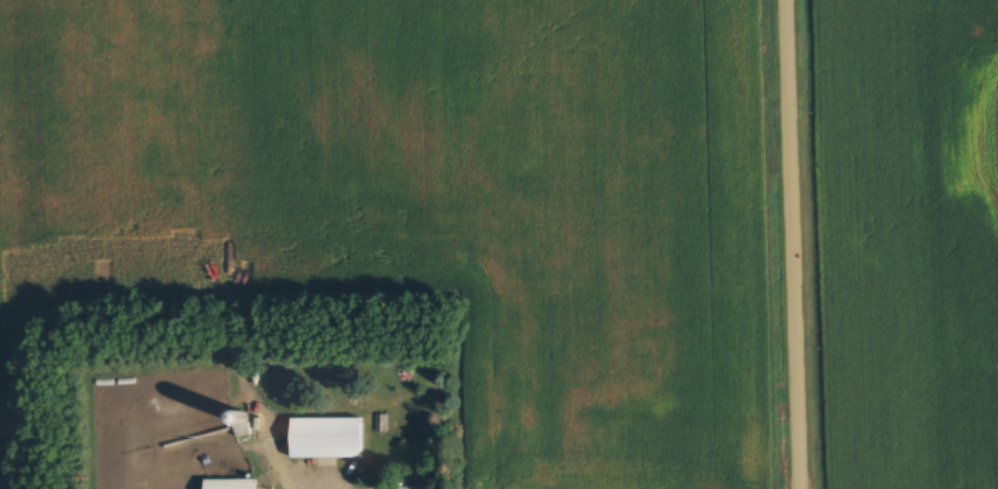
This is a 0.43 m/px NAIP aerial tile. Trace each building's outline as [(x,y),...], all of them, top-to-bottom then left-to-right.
[(294,457),(366,457),(366,417),(294,417),(294,457)] [(205,488),(260,488),(260,479),(205,479),(205,488)]
